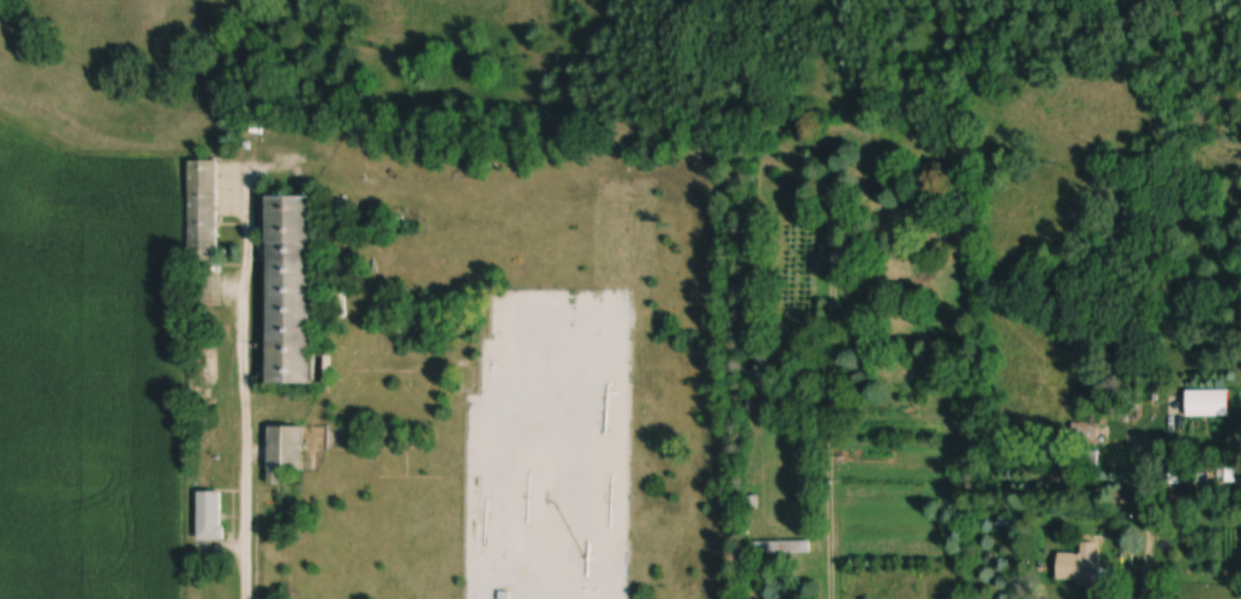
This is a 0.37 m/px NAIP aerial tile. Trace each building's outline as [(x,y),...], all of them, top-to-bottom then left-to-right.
[(192,161),(192,260),(219,260),(219,161),(192,161)] [(273,381),(269,192),(312,190),(315,381),(273,381)] [(1189,417),(1231,417),(1231,390),(1189,390),(1189,417)] [(304,428),(271,428),(271,471),(304,471),(304,428)] [(200,492),(200,541),(225,541),(225,492),(200,492)] [(812,553),(812,541),(756,541),(756,553),(812,553)] [(1081,588),(1103,588),(1103,543),(1083,543),(1083,554),(1060,554),(1060,581),(1081,581),(1081,588)]
